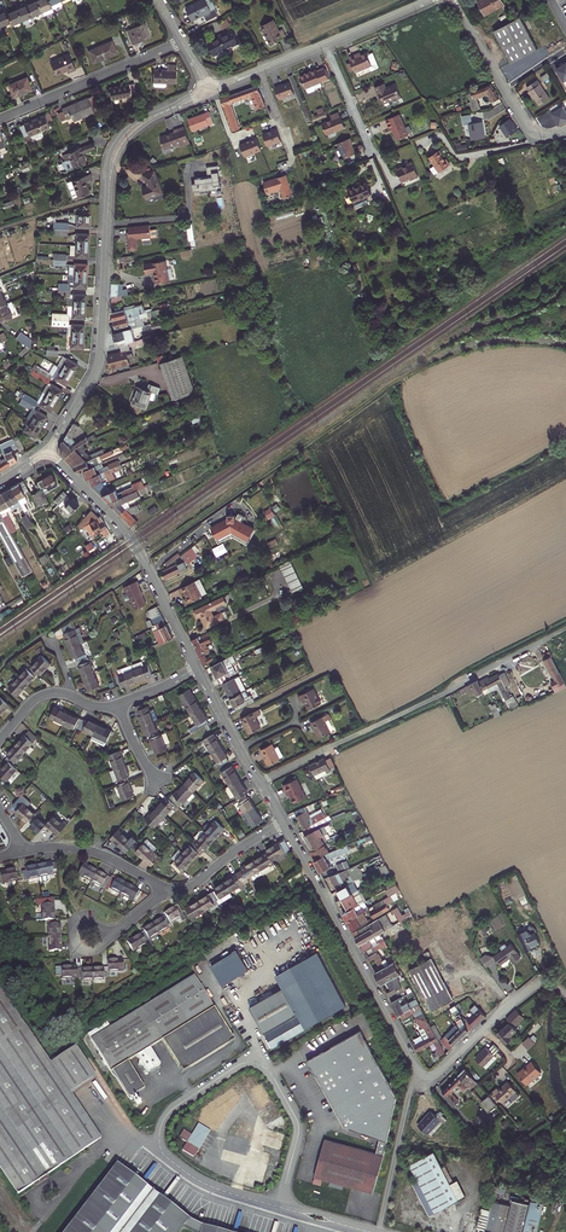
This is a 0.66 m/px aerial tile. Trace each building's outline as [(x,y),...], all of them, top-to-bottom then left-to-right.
[(42,12),(37,0),(27,4),(32,16),(42,12)] [(37,0),(42,12),(44,16),(54,11),(53,8),(49,0),(37,0)] [(61,0),(49,0),(53,8),(63,4),(61,0)] [(192,20),(216,9),(211,0),(202,0),(186,8),(192,20)] [(485,15),(505,5),(502,0),(481,0),(478,1),(485,15)] [(32,16),(27,4),(17,9),(22,20),(24,24),(34,20),(32,16)] [(22,20),(17,9),(7,13),(11,22),(12,25),(22,20)] [(6,10),(0,13),(0,24),(1,26),(11,22),(7,13),(6,10)] [(540,13),(542,19),(549,16),(546,10),(540,13)] [(537,14),(529,17),(532,23),(539,20),(537,14)] [(494,31),(511,64),(538,49),(521,17),(494,31)] [(221,24),(223,29),(230,26),(228,20),(221,24)] [(261,26),(271,45),(287,37),(283,29),(279,31),(274,20),(261,26)] [(145,23),(127,30),(133,45),(143,40),(142,38),(150,35),(145,23)] [(227,49),(240,43),(233,31),(225,35),(224,32),(219,35),(227,49)] [(208,44),(214,56),(227,49),(219,35),(215,37),(216,40),(208,44)] [(112,41),(89,51),(94,63),(117,53),(112,41)] [(349,58),(355,72),(363,69),(365,74),(379,69),(379,67),(373,52),(368,55),(367,53),(358,57),(357,54),(349,58)] [(69,54),(51,62),(56,75),(67,70),(68,73),(76,70),(69,54)] [(556,69),(564,82),(565,81),(565,63),(556,69)] [(177,65),(168,65),(168,70),(154,69),(154,82),(176,83),(177,65)] [(300,76),(305,88),(308,92),(310,93),(315,91),(316,89),(314,84),(321,81),(329,78),(328,77),(325,69),(324,68),(317,71),(316,70),(300,76)] [(541,78),(544,82),(551,77),(548,73),(541,78)] [(27,77),(9,85),(13,96),(20,93),(21,94),(32,90),(27,77)] [(280,99),(295,93),(290,81),(280,85),(275,86),(280,99)] [(527,87),(530,91),(537,86),(535,82),(527,87)] [(134,83),(109,88),(111,100),(131,96),(131,94),(136,93),(134,83)] [(381,98),(385,106),(390,104),(389,101),(401,96),(396,84),(386,88),(385,83),(375,87),(379,95),(380,95),(381,98)] [(540,84),(530,91),(535,99),(539,106),(550,98),(540,84)] [(488,93),(493,102),(500,98),(491,85),(468,93),(470,100),(478,97),(488,93)] [(257,86),(236,93),(238,100),(248,97),(254,111),(265,106),(257,86)] [(233,102),(230,95),(221,99),(230,125),(237,122),(231,104),(233,103),(233,102)] [(92,96),(88,98),(92,107),(96,106),(92,96)] [(94,112),(92,107),(88,98),(67,107),(68,107),(63,110),(67,119),(72,117),(74,121),(94,112)] [(469,102),(473,111),(481,108),(478,99),(471,102),(469,102)] [(563,106),(560,108),(558,104),(550,108),(552,112),(551,113),(559,126),(565,122),(565,110),(563,106)] [(188,120),(192,131),(214,123),(210,112),(188,120)] [(332,119),(323,124),(327,135),(345,127),(339,112),(331,116),(332,119)] [(50,113),(19,126),(26,142),(31,139),(29,136),(50,127),(47,122),(53,119),(50,113)] [(400,114),(386,120),(390,129),(393,128),(395,132),(394,132),(397,140),(409,135),(400,114)] [(485,138),(482,122),(472,124),(471,114),(462,116),(464,125),(469,124),(472,140),(476,139),(485,138)] [(500,126),(508,137),(518,130),(510,119),(500,126)] [(233,134),(240,131),(237,122),(230,125),(233,134)] [(184,126),(174,130),(175,132),(160,137),(165,149),(179,143),(180,146),(190,142),(184,126)] [(269,132),(263,134),(267,146),(282,141),(277,128),(272,130),(269,132)] [(245,156),(261,149),(257,138),(250,141),(251,142),(241,146),(245,156)] [(344,158),(350,156),(356,153),(352,144),(354,144),(351,138),(338,143),(344,158)] [(80,148),(79,147),(62,155),(65,161),(61,162),(65,171),(72,168),(73,167),(86,162),(82,154),(81,150),(86,148),(87,152),(95,148),(93,143),(80,148)] [(538,147),(542,157),(548,155),(544,145),(538,147)] [(439,150),(429,157),(440,172),(450,164),(446,159),(445,159),(443,156),(439,150)] [(404,166),(397,169),(400,175),(402,182),(410,178),(411,180),(419,176),(413,162),(407,165),(407,166),(404,167),(404,166)] [(28,164),(20,166),(22,172),(30,170),(28,164)] [(201,191),(201,194),(210,193),(210,191),(218,190),(217,187),(222,186),(220,177),(222,177),(221,171),(219,171),(219,167),(207,168),(209,179),(202,180),(202,179),(196,180),(197,185),(193,185),(194,192),(201,191)] [(143,188),(146,199),(163,193),(155,170),(144,174),(144,175),(143,175),(145,180),(146,180),(148,186),(143,188)] [(91,174),(72,180),(68,182),(67,183),(72,197),(74,198),(78,197),(78,196),(89,193),(85,182),(93,179),(91,174)] [(264,182),(267,193),(280,189),(283,198),(288,196),(288,197),(290,196),(290,195),(292,195),(286,175),(264,182)] [(348,190),(353,202),(371,195),(366,183),(360,185),(360,186),(355,188),(355,187),(348,190)] [(89,228),(90,216),(78,215),(77,227),(89,228)] [(150,225),(129,226),(129,232),(128,232),(129,250),(137,249),(136,238),(157,237),(156,229),(150,230),(150,225)] [(89,234),(77,233),(76,245),(88,246),(89,234)] [(88,246),(76,245),(71,245),(71,255),(76,255),(76,257),(88,257),(88,246)] [(163,261),(142,265),(143,274),(152,272),(153,276),(152,276),(154,283),(167,280),(163,261)] [(76,265),(70,264),(69,275),(75,275),(87,276),(87,264),(76,264),(76,265)] [(87,276),(75,275),(74,287),(86,288),(87,276)] [(111,284),(111,297),(112,297),(121,296),(122,296),(122,290),(120,290),(118,290),(119,284),(111,284)] [(67,305),(73,305),(85,306),(86,294),(74,294),(70,294),(70,290),(58,290),(58,296),(68,297),(67,305)] [(0,306),(0,320),(3,321),(12,317),(10,312),(14,310),(11,301),(6,303),(0,306)] [(73,317),(85,318),(85,306),(73,305),(67,305),(67,314),(52,313),(52,320),(69,320),(69,317),(73,317)] [(113,313),(115,320),(139,314),(144,313),(144,311),(143,305),(136,307),(124,310),(113,313)] [(139,314),(115,320),(118,332),(124,330),(138,327),(136,320),(140,319),(139,314)] [(136,320),(138,327),(144,325),(143,321),(145,320),(145,318),(140,319),(136,320)] [(112,333),(116,346),(120,345),(127,343),(125,335),(130,334),(139,331),(138,330),(149,327),(152,327),(153,329),(162,327),(161,322),(151,324),(144,325),(138,327),(124,330),(118,332),(112,333)] [(84,324),(73,324),(72,327),(68,327),(67,335),(72,336),(84,336),(84,324)] [(21,331),(16,338),(31,349),(32,339),(21,331)] [(0,334),(0,339),(4,347),(9,344),(4,332),(0,334)] [(142,339),(156,335),(155,332),(135,336),(136,341),(137,340),(140,340),(142,339)] [(83,348),(84,336),(72,336),(71,347),(83,348)] [(127,343),(120,345),(121,349),(107,353),(111,366),(130,362),(128,355),(133,354),(132,347),(130,348),(129,346),(138,344),(137,340),(136,341),(132,342),(127,343)] [(63,356),(57,366),(72,374),(78,364),(63,356)] [(162,363),(169,384),(190,377),(183,356),(162,363)] [(57,366),(55,364),(50,373),(35,364),(32,369),(51,380),(52,377),(66,384),(72,374),(57,366)] [(43,392),(56,400),(62,390),(52,384),(49,383),(51,380),(32,369),(30,373),(48,384),(43,392)] [(169,384),(174,399),(190,394),(194,393),(195,392),(190,377),(169,384)] [(133,403),(146,408),(149,398),(152,391),(156,393),(158,394),(160,388),(149,384),(147,390),(139,387),(133,403)] [(50,411),(56,400),(43,392),(38,401),(21,391),(18,395),(22,398),(35,406),(37,402),(40,404),(50,411)] [(33,409),(35,406),(22,398),(19,403),(26,407),(27,406),(32,409),(33,409)] [(31,420),(36,411),(33,409),(32,409),(27,418),(31,420)] [(36,411),(31,420),(41,426),(47,416),(37,410),(36,411)] [(25,430),(31,420),(27,418),(21,428),(25,430)] [(25,430),(25,431),(35,437),(41,426),(31,420),(25,430)] [(93,435),(88,438),(87,437),(77,444),(73,439),(80,427),(74,423),(60,446),(61,453),(65,458),(74,450),(83,444),(89,440),(95,438),(93,435)] [(18,436),(13,438),(20,451),(20,452),(24,450),(18,436)] [(0,444),(0,446),(2,450),(4,453),(5,453),(10,464),(17,459),(14,454),(20,451),(13,438),(0,444)] [(87,461),(93,458),(85,450),(87,448),(83,444),(74,450),(65,458),(70,463),(72,461),(77,465),(87,461)] [(0,452),(0,471),(9,465),(6,459),(7,459),(4,453),(2,450),(0,452)] [(74,466),(80,472),(83,471),(95,466),(99,464),(103,463),(101,459),(114,453),(113,450),(101,455),(94,458),(93,458),(87,461),(77,465),(74,466)] [(168,460),(171,466),(179,462),(176,456),(168,460)] [(103,472),(121,465),(119,461),(101,468),(103,472)] [(95,466),(98,474),(103,472),(101,468),(99,464),(95,466)] [(89,478),(92,485),(101,481),(104,480),(103,479),(107,477),(106,475),(122,468),(121,465),(103,472),(98,474),(89,478)] [(83,471),(87,479),(89,478),(98,474),(95,466),(83,471)] [(57,483),(52,474),(38,482),(41,488),(46,485),(48,488),(57,483)] [(11,487),(21,505),(26,515),(29,514),(20,497),(29,492),(23,481),(11,487)] [(109,502),(142,489),(139,483),(139,482),(132,485),(133,487),(118,493),(116,490),(111,492),(104,485),(96,489),(109,502)] [(109,502),(114,507),(118,512),(126,508),(121,504),(128,501),(141,496),(140,494),(150,490),(148,486),(142,489),(109,502)] [(11,509),(11,510),(21,505),(11,487),(2,493),(11,509)] [(38,508),(49,503),(42,489),(31,495),(32,497),(29,499),(35,509),(38,507),(38,508)] [(58,504),(67,495),(64,491),(54,501),(58,504)] [(11,532),(16,530),(8,514),(6,515),(5,514),(5,515),(4,513),(6,511),(11,509),(2,493),(0,494),(0,512),(11,532)] [(67,495),(58,504),(61,507),(62,507),(68,513),(71,510),(72,510),(79,503),(69,493),(67,495)] [(121,514),(133,526),(138,521),(131,514),(140,511),(139,508),(138,504),(131,507),(126,509),(121,514)] [(269,519),(275,515),(271,509),(265,513),(269,519)] [(110,532),(100,516),(91,522),(90,521),(96,515),(91,511),(78,525),(81,528),(85,526),(91,536),(101,529),(105,536),(110,532)] [(22,577),(32,571),(11,532),(0,512),(0,537),(22,577)] [(228,518),(211,527),(217,539),(231,531),(247,541),(254,529),(235,518),(234,514),(228,515),(228,518)] [(28,529),(33,526),(26,515),(22,517),(28,529)] [(276,539),(268,543),(270,547),(278,544),(276,539)] [(88,551),(94,548),(91,542),(84,545),(88,551)] [(185,561),(162,572),(165,579),(188,568),(186,563),(198,554),(193,547),(181,556),(185,561)] [(273,562),(282,558),(279,551),(269,556),(273,562)] [(171,563),(180,556),(178,553),(169,560),(171,563)] [(39,557),(42,564),(49,561),(45,554),(39,557)] [(285,563),(280,565),(293,592),(303,587),(290,560),(285,563)] [(139,586),(137,581),(123,588),(125,592),(127,592),(135,610),(146,605),(138,587),(139,586)] [(194,581),(181,588),(183,593),(185,592),(190,602),(207,593),(202,583),(197,586),(194,581)] [(211,603),(194,611),(197,617),(201,615),(207,627),(225,619),(222,612),(214,616),(211,610),(217,607),(214,601),(213,602),(212,601),(210,602),(211,603)] [(164,621),(165,621),(157,606),(149,611),(155,625),(157,624),(159,628),(154,630),(157,638),(162,636),(159,630),(161,629),(160,628),(165,625),(164,621)] [(167,641),(173,637),(167,625),(165,625),(160,628),(161,629),(159,630),(162,636),(157,638),(159,643),(167,641)] [(64,634),(69,648),(80,644),(85,642),(79,628),(64,634)] [(211,652),(207,644),(212,642),(208,633),(201,636),(191,640),(204,666),(218,658),(215,653),(206,658),(204,654),(211,652)] [(76,657),(77,662),(86,658),(80,644),(69,648),(73,658),(76,657)] [(228,646),(222,651),(225,654),(230,650),(228,646)] [(536,651),(539,658),(545,668),(548,666),(553,675),(559,673),(551,657),(552,656),(550,652),(544,655),(541,648),(536,651)] [(536,651),(531,654),(533,657),(534,660),(539,658),(536,651)] [(531,654),(520,659),(521,662),(528,659),(528,660),(533,657),(531,654)] [(31,667),(38,673),(40,675),(51,664),(42,655),(31,667)] [(211,666),(215,673),(226,667),(236,662),(233,656),(211,666)] [(89,657),(86,658),(77,662),(83,676),(94,671),(89,657)] [(138,681),(152,675),(148,664),(143,666),(142,661),(132,665),(134,669),(138,681)] [(119,675),(124,686),(138,681),(134,669),(132,665),(122,668),(124,673),(119,675)] [(27,668),(19,676),(28,684),(38,673),(31,667),(29,670),(27,668)] [(226,667),(215,673),(220,684),(230,679),(230,678),(229,676),(230,676),(231,675),(226,667)] [(100,686),(94,671),(83,676),(88,690),(100,686)] [(483,679),(488,688),(497,683),(506,700),(508,703),(509,703),(512,701),(513,702),(516,701),(513,696),(511,698),(506,687),(510,685),(505,673),(499,675),(490,679),(489,678),(488,676),(483,679)] [(18,696),(28,684),(19,676),(9,688),(18,696)] [(239,676),(235,678),(242,693),(246,691),(239,676)] [(235,678),(223,684),(230,698),(242,693),(235,678)] [(465,687),(467,690),(470,695),(475,692),(476,694),(483,690),(485,694),(490,692),(488,688),(483,679),(478,682),(478,680),(465,687)] [(490,692),(496,689),(499,690),(504,701),(506,700),(497,683),(488,688),(490,692)] [(190,689),(179,695),(191,715),(202,709),(190,689)] [(299,696),(298,696),(301,701),(305,699),(309,709),(321,703),(314,689),(305,693),(299,696)] [(249,696),(246,691),(242,693),(230,698),(236,711),(254,702),(251,695),(249,696)] [(0,697),(0,715),(9,705),(0,697)] [(491,704),(489,705),(495,716),(500,714),(495,704),(492,705),(491,704)] [(50,717),(64,724),(69,713),(55,706),(50,717)] [(148,706),(137,710),(142,725),(154,720),(148,706)] [(208,718),(202,709),(191,715),(197,725),(189,729),(192,733),(209,723),(206,719),(208,718)] [(258,710),(242,718),(249,733),(261,728),(255,717),(261,715),(258,710)] [(83,719),(69,713),(64,724),(74,729),(75,726),(79,728),(83,719)] [(330,719),(328,714),(311,722),(319,737),(330,732),(325,721),(330,719)] [(87,721),(83,719),(79,728),(93,735),(98,724),(88,719),(87,721)] [(149,734),(150,738),(159,735),(154,720),(142,725),(146,735),(149,734)] [(112,731),(98,724),(93,735),(90,740),(100,744),(102,740),(107,742),(112,731)] [(25,734),(14,745),(23,754),(34,742),(33,742),(37,737),(29,730),(25,734)] [(204,740),(212,753),(222,747),(214,733),(204,740)] [(159,735),(150,738),(156,753),(167,748),(162,734),(159,735)] [(272,744),(261,749),(268,765),(280,759),(279,759),(274,748),(272,744)] [(13,765),(23,754),(14,745),(7,754),(9,755),(6,759),(8,761),(13,765)] [(278,746),(274,748),(279,759),(284,756),(278,746)] [(228,757),(222,747),(212,753),(217,763),(214,764),(217,768),(229,761),(227,757),(228,757)] [(109,755),(114,770),(126,765),(120,751),(109,755)] [(325,758),(310,765),(315,775),(316,774),(325,770),(327,772),(331,770),(325,758)] [(13,765),(8,761),(0,770),(0,774),(7,780),(17,769),(13,765)] [(130,775),(126,765),(114,770),(120,784),(125,782),(129,781),(127,776),(130,775)] [(222,772),(229,786),(240,779),(232,766),(222,772)] [(195,772),(185,783),(194,792),(204,780),(195,772)] [(248,793),(240,779),(229,786),(225,788),(231,798),(235,795),(237,799),(245,794),(248,793)] [(298,779),(284,786),(289,796),(292,795),(296,804),(308,798),(298,779)] [(117,785),(123,799),(134,795),(129,781),(125,782),(120,784),(117,785)] [(173,793),(169,798),(179,807),(194,792),(185,783),(174,795),(173,793)] [(248,798),(245,794),(237,799),(240,803),(239,803),(244,813),(255,806),(249,797),(248,798)] [(164,800),(156,808),(165,816),(173,808),(176,811),(179,807),(169,798),(168,797),(165,800),(164,800)] [(27,822),(29,820),(35,813),(24,802),(16,811),(27,822)] [(263,820),(255,806),(244,813),(252,826),(263,820)] [(305,807),(294,812),(305,831),(312,828),(318,826),(323,823),(328,821),(326,817),(323,811),(311,818),(305,807)] [(156,808),(146,819),(152,825),(155,827),(165,816),(156,808)] [(32,823),(30,825),(38,832),(46,824),(47,823),(35,813),(29,820),(32,823)] [(55,815),(47,823),(46,824),(58,834),(66,825),(63,822),(55,815)] [(216,821),(205,832),(214,840),(225,829),(216,821)] [(325,826),(328,832),(333,830),(331,824),(325,826)] [(325,826),(314,831),(305,835),(309,843),(321,837),(322,836),(328,832),(325,826)] [(119,829),(110,838),(122,849),(130,840),(119,829)] [(198,840),(204,834),(200,830),(194,837),(198,840)] [(204,852),(214,840),(205,832),(204,834),(198,840),(195,843),(204,852)] [(327,848),(323,841),(321,837),(309,843),(314,851),(310,853),(314,859),(325,854),(333,851),(331,847),(327,848)] [(284,838),(266,849),(267,852),(272,860),(286,852),(290,849),(286,841),(284,838)] [(147,839),(144,842),(154,851),(157,848),(147,839)] [(193,841),(182,853),(191,861),(199,853),(201,855),(204,852),(195,843),(193,841)] [(136,851),(151,866),(160,857),(154,851),(144,842),(136,851)] [(345,852),(342,847),(333,851),(325,854),(314,860),(320,872),(331,866),(327,859),(330,857),(330,858),(345,852)] [(172,857),(175,860),(182,853),(179,850),(172,857)] [(274,864),(272,860),(267,852),(254,860),(261,870),(263,874),(271,869),(272,867),(271,866),(274,864)] [(180,874),(191,861),(182,853),(175,860),(170,865),(180,874)] [(263,874),(261,870),(254,860),(241,868),(243,872),(238,875),(243,883),(244,884),(249,881),(247,878),(252,876),(254,880),(263,874)] [(51,862),(36,865),(38,877),(54,874),(51,862)] [(342,862),(337,865),(340,872),(346,870),(343,863),(342,862)] [(78,875),(91,882),(97,871),(83,864),(78,875)] [(386,864),(380,867),(384,876),(390,872),(386,864)] [(23,881),(38,877),(36,865),(25,868),(26,870),(21,871),(23,881)] [(354,881),(359,879),(360,878),(359,876),(355,870),(354,866),(349,868),(346,870),(340,872),(330,877),(338,890),(349,884),(346,878),(351,875),(354,881)] [(17,880),(14,868),(0,871),(0,875),(2,884),(17,880)] [(110,878),(97,871),(91,882),(105,889),(106,887),(110,878)] [(233,876),(224,881),(230,892),(240,886),(239,885),(243,883),(238,875),(234,877),(233,876)] [(106,887),(120,894),(125,883),(112,876),(110,878),(106,887)] [(349,884),(338,890),(342,898),(357,890),(358,890),(356,885),(361,882),(359,879),(354,881),(349,884)] [(219,902),(220,904),(233,896),(230,892),(224,881),(215,887),(216,889),(212,892),(219,902)] [(139,890),(125,883),(120,894),(133,901),(139,890)] [(397,884),(388,889),(386,890),(390,896),(391,895),(399,890),(397,884)] [(358,890),(357,890),(362,900),(358,902),(359,904),(363,902),(364,901),(366,901),(360,889),(358,890)] [(342,898),(348,910),(359,904),(358,902),(362,900),(357,890),(342,898)] [(212,892),(199,900),(205,910),(219,902),(212,892)] [(379,902),(389,896),(388,894),(374,902),(375,904),(379,902)] [(393,897),(391,895),(390,896),(389,896),(379,902),(380,904),(375,906),(376,909),(371,912),(374,918),(389,908),(386,902),(393,897)] [(54,920),(53,898),(37,899),(37,905),(41,905),(42,920),(48,920),(54,920)] [(192,918),(205,910),(199,900),(186,908),(192,918)] [(348,910),(343,913),(347,921),(357,915),(363,912),(369,908),(375,904),(374,902),(367,906),(366,907),(363,902),(359,904),(348,910)] [(177,905),(164,913),(165,915),(170,924),(177,920),(180,918),(178,916),(182,913),(177,905)] [(402,914),(397,907),(393,909),(400,921),(406,917),(404,913),(402,914)] [(369,908),(363,912),(368,921),(374,918),(371,912),(369,908)] [(368,921),(363,912),(357,915),(347,921),(352,931),(363,924),(368,921)] [(392,923),(386,914),(376,920),(358,931),(354,933),(364,952),(373,946),(380,942),(378,940),(383,936),(381,933),(400,921),(399,919),(392,923)] [(165,915),(152,923),(158,934),(168,928),(167,926),(170,924),(165,915)] [(48,920),(48,936),(61,935),(60,924),(58,924),(57,920),(54,920),(48,920)] [(149,940),(158,934),(152,923),(143,929),(144,932),(140,934),(147,944),(148,947),(152,945),(149,940)] [(540,942),(533,927),(525,931),(523,927),(518,930),(526,946),(530,944),(531,946),(540,942)] [(133,952),(147,944),(140,934),(127,942),(133,952)] [(61,951),(61,935),(48,936),(49,952),(61,951)] [(376,950),(381,948),(382,949),(388,945),(383,936),(378,940),(380,942),(373,946),(376,950)] [(497,959),(501,965),(510,958),(513,962),(521,956),(511,943),(508,946),(502,950),(494,956),(486,954),(482,957),(488,965),(497,959)] [(237,949),(211,965),(224,985),(250,969),(237,949)] [(306,1029),(348,1005),(318,952),(276,976),(283,988),(306,1029)] [(377,953),(367,958),(369,962),(375,958),(381,969),(375,972),(378,978),(388,973),(381,961),(377,953)] [(432,959),(432,957),(410,969),(431,1009),(453,998),(435,965),(432,959)] [(123,959),(107,960),(108,967),(108,972),(123,971),(123,959)] [(386,959),(381,961),(388,973),(398,968),(395,962),(389,965),(386,959)] [(77,978),(77,969),(77,966),(61,967),(62,979),(77,978)] [(108,967),(92,968),(93,980),(104,980),(104,977),(108,977),(108,972),(108,967)] [(92,968),(77,969),(77,978),(82,978),(82,981),(93,980),(92,968)] [(398,968),(388,973),(397,990),(402,987),(399,982),(400,981),(397,976),(401,973),(398,968)] [(392,990),(386,993),(388,997),(398,992),(397,990),(388,973),(378,978),(381,984),(387,981),(392,990)] [(174,988),(195,1019),(214,1008),(194,976),(174,988)] [(0,988),(0,1167),(18,1193),(100,1137),(73,1097),(72,1095),(96,1078),(75,1046),(50,1063),(0,988)] [(162,1040),(195,1019),(174,988),(110,1027),(107,1022),(88,1034),(91,1039),(111,1071),(137,1055),(140,1060),(139,1060),(139,1064),(143,1066),(147,1073),(160,1065),(150,1047),(162,1040)] [(265,1033),(298,1014),(283,988),(250,1007),(265,1033)] [(398,1015),(399,1014),(419,1004),(417,999),(408,1003),(401,1006),(400,1002),(402,999),(401,997),(391,1003),(398,1015)] [(399,1014),(402,1019),(422,1008),(419,1004),(399,1014)] [(469,1030),(466,1025),(456,1005),(451,1008),(452,1011),(455,1009),(456,1011),(455,1012),(457,1015),(455,1016),(459,1023),(457,1025),(457,1026),(465,1034),(469,1030)] [(214,1008),(195,1019),(217,1051),(234,1040),(214,1008)] [(468,1020),(474,1026),(485,1014),(480,1009),(468,1020)] [(515,1027),(525,1018),(517,1009),(507,1018),(510,1022),(503,1028),(502,1027),(497,1032),(506,1042),(511,1037),(510,1036),(517,1029),(515,1027)] [(431,1026),(424,1013),(416,1018),(422,1028),(424,1027),(430,1037),(428,1038),(415,1045),(418,1051),(434,1042),(438,1048),(437,1049),(442,1058),(446,1054),(438,1039),(431,1026)] [(298,1014),(265,1033),(266,1036),(273,1047),(306,1029),(298,1014)] [(195,1019),(162,1040),(182,1072),(217,1051),(195,1019)] [(435,1024),(431,1026),(438,1039),(442,1037),(435,1024)] [(447,1037),(446,1035),(440,1040),(449,1050),(465,1034),(457,1026),(447,1037)] [(378,1146),(386,1148),(388,1141),(397,1096),(393,1090),(398,1088),(393,1080),(389,1083),(360,1031),(307,1061),(335,1109),(333,1110),(332,1111),(334,1114),(335,1115),(337,1113),(344,1126),(380,1138),(378,1146)] [(522,1043),(528,1050),(536,1043),(530,1036),(522,1043)] [(496,1057),(494,1055),(500,1050),(494,1044),(489,1049),(487,1047),(476,1058),(485,1068),(496,1057)] [(128,1098),(144,1089),(127,1061),(111,1071),(128,1098)] [(524,1069),(518,1074),(527,1084),(542,1072),(533,1061),(528,1065),(529,1067),(525,1070),(524,1069)] [(470,1086),(459,1075),(442,1091),(457,1106),(461,1103),(451,1093),(459,1085),(465,1091),(469,1088),(470,1086)] [(72,1095),(73,1097),(98,1081),(96,1078),(72,1095)] [(509,1081),(499,1090),(498,1088),(494,1091),(502,1102),(516,1090),(509,1081)] [(489,1112),(497,1105),(489,1096),(481,1103),(489,1112)] [(266,1124),(281,1117),(272,1100),(256,1109),(258,1113),(265,1109),(268,1115),(263,1118),(266,1124)] [(418,1125),(428,1134),(440,1120),(444,1123),(447,1119),(439,1112),(435,1115),(431,1111),(418,1125)] [(182,1150),(194,1157),(205,1138),(196,1132),(198,1129),(187,1123),(185,1126),(194,1131),(191,1135),(183,1130),(179,1138),(187,1142),(182,1150)] [(285,1135),(268,1129),(263,1145),(280,1150),(285,1135)] [(228,1136),(224,1149),(246,1155),(250,1141),(228,1136)] [(384,1155),(386,1148),(378,1146),(376,1153),(325,1139),(315,1176),(374,1193),(384,1155)] [(434,1151),(410,1164),(418,1180),(413,1183),(429,1215),(463,1198),(442,1157),(438,1159),(434,1151)] [(202,1225),(189,1219),(178,1210),(163,1199),(142,1183),(127,1172),(116,1163),(63,1231),(179,1231),(183,1226),(194,1231),(200,1231),(202,1225)] [(146,1177),(132,1166),(127,1172),(142,1183),(146,1177)] [(168,1194),(163,1199),(178,1210),(182,1204),(168,1194)] [(486,1231),(492,1231),(537,1231),(544,1202),(531,1199),(530,1203),(513,1199),(511,1205),(493,1201),(486,1231)]
